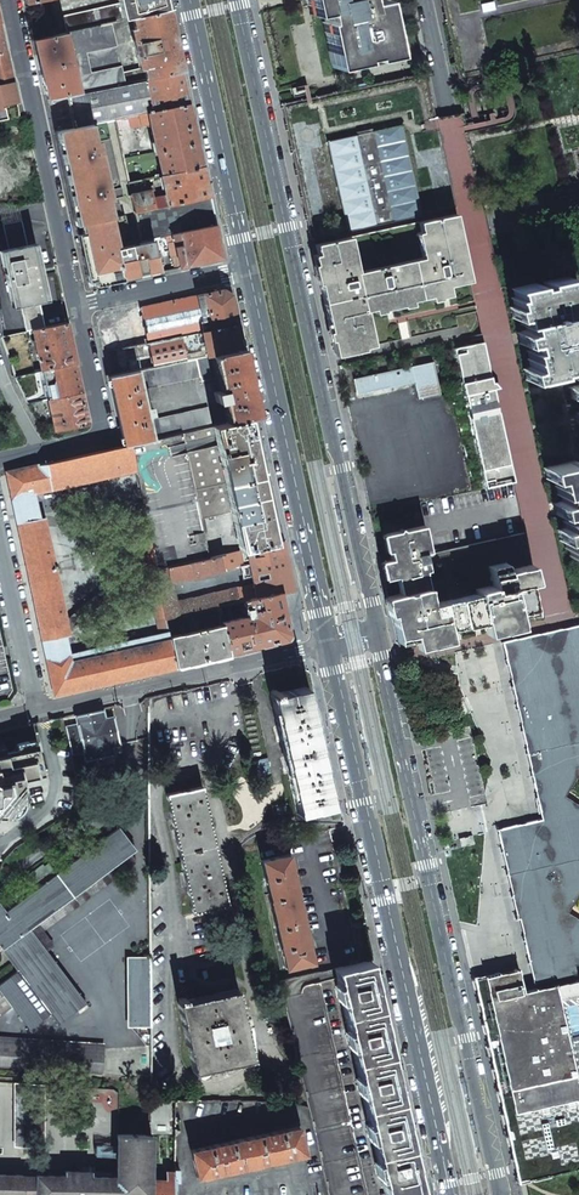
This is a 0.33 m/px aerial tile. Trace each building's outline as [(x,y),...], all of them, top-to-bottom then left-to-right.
[(167,9),(165,0),(119,0),(119,3),(63,16),(67,32),(110,22),(132,17),(167,9)] [(323,12),(332,51),(328,51),(331,64),(393,51),(390,38),(386,39),(378,0),(376,0),(366,2),(365,0),(307,0),(310,15),(323,12)] [(48,100),(182,72),(171,26),(167,9),(132,17),(135,30),(131,31),(140,68),(121,71),(120,66),(121,66),(116,45),(115,45),(110,22),(67,32),(34,39),(48,100)] [(13,81),(10,66),(6,52),(0,53),(0,84),(13,81)] [(108,121),(115,120),(189,104),(182,72),(48,100),(55,132),(108,121)] [(311,239),(454,208),(457,207),(437,118),(427,72),(282,104),(311,239)] [(18,101),(13,81),(0,84),(0,105),(9,103),(18,101)] [(162,176),(203,166),(196,135),(189,104),(115,120),(129,183),(156,177),(153,164),(146,166),(139,157),(133,128),(150,124),(151,131),(147,132),(148,137),(150,136),(152,145),(155,144),(162,176)] [(108,121),(55,132),(66,178),(76,224),(123,214),(122,214),(112,216),(109,199),(123,196),(108,121)] [(135,212),(210,196),(203,166),(162,176),(164,186),(161,187),(162,190),(164,189),(166,195),(153,198),(151,190),(131,194),(135,212)] [(135,212),(142,241),(152,239),(166,236),(216,226),(210,196),(135,212)] [(159,272),(152,239),(142,241),(130,244),(124,245),(123,241),(130,240),(125,216),(123,214),(76,224),(88,281),(95,280),(121,273),(121,271),(145,266),(147,275),(149,275),(159,272)] [(358,272),(350,237),(316,244),(318,254),(314,255),(324,303),(335,353),(336,353),(374,345),(366,310),(374,308),(375,313),(385,311),(384,306),(402,303),(403,307),(413,305),(411,300),(431,296),(431,301),(441,299),(440,294),(450,292),(448,286),(470,281),(455,214),(419,222),(421,232),(416,233),(422,258),(358,272)] [(34,330),(44,327),(33,274),(21,220),(3,224),(13,271),(9,272),(11,285),(16,284),(26,331),(34,330)] [(358,272),(422,258),(416,233),(421,232),(419,222),(350,237),(358,272)] [(174,269),(223,259),(220,242),(216,226),(166,236),(167,242),(168,242),(174,269)] [(121,273),(95,280),(96,285),(123,279),(121,273)] [(578,368),(578,350),(578,337),(576,338),(575,330),(572,331),(569,314),(571,313),(569,306),(575,304),(571,284),(568,284),(566,276),(543,281),(544,284),(537,286),(536,283),(513,288),(515,297),(512,298),(514,307),(517,306),(521,324),(524,324),(526,331),(522,332),(524,343),(529,342),(530,350),(527,351),(531,368),(528,368),(531,379),(555,374),(555,371),(562,370),(562,372),(571,370),(578,368)] [(402,303),(384,306),(385,311),(375,313),(374,308),(366,310),(374,345),(458,327),(455,316),(477,311),(470,281),(448,286),(450,292),(440,294),(441,299),(431,301),(431,296),(411,300),(413,305),(403,307),(402,303)] [(223,290),(141,307),(153,367),(186,360),(184,353),(180,336),(237,324),(234,310),(231,295),(223,290)] [(153,367),(141,307),(121,311),(102,315),(97,323),(109,376),(153,367)] [(42,370),(75,362),(70,343),(66,323),(44,327),(34,330),(42,370)] [(237,324),(180,336),(184,353),(186,360),(207,355),(243,348),(238,328),(237,324)] [(502,427),(483,342),(455,348),(481,468),(485,488),(514,482),(502,427)] [(257,415),(253,396),(243,348),(207,355),(186,360),(153,367),(109,376),(124,445),(129,444),(211,425),(207,407),(155,420),(151,407),(144,408),(140,389),(200,376),(202,381),(219,377),(222,390),(213,392),(215,401),(224,399),(229,421),(257,415)] [(481,468),(455,348),(443,351),(473,491),(485,488),(481,468)] [(42,370),(48,400),(81,393),(75,362),(42,370)] [(355,379),(358,394),(388,387),(414,382),(418,399),(440,394),(433,362),(355,379)] [(55,431),(88,424),(85,409),(81,393),(48,400),(55,431)] [(246,549),(283,541),(280,524),(261,435),(257,415),(229,421),(211,425),(129,444),(134,470),(149,541),(155,570),(209,558),(200,518),(230,512),(232,522),(235,521),(241,551),(246,549)] [(55,695),(176,667),(165,618),(155,570),(149,541),(139,544),(144,570),(146,569),(159,634),(69,654),(65,634),(69,634),(119,591),(112,582),(66,622),(44,519),(39,520),(32,493),(134,470),(129,444),(124,445),(7,472),(55,695)] [(576,463),(575,460),(549,466),(552,478),(554,478),(556,485),(559,484),(563,501),(558,502),(561,514),(564,513),(568,527),(561,529),(566,549),(569,548),(570,556),(578,554),(578,462),(576,463)] [(388,596),(398,642),(413,638),(415,640),(417,645),(451,637),(449,628),(483,621),(485,630),(520,622),(518,615),(535,611),(533,605),(541,603),(532,565),(507,571),(505,564),(488,567),(492,586),(475,590),(476,594),(431,603),(424,571),(428,570),(424,553),(429,552),(429,551),(424,526),(386,534),(392,559),(381,562),(384,577),(384,579),(396,576),(400,593),(388,596)] [(424,571),(431,603),(476,594),(475,590),(492,586),(488,567),(505,564),(507,571),(532,565),(526,533),(448,550),(447,547),(429,551),(429,552),(424,553),(428,570),(424,571)] [(280,592),(293,588),(288,565),(283,541),(246,549),(249,563),(246,563),(247,566),(250,566),(253,584),(176,602),(172,581),(225,570),(225,571),(230,570),(230,567),(243,564),(240,551),(209,558),(155,570),(165,618),(181,614),(201,610),(217,606),(247,599),(280,592)] [(286,621),(280,592),(247,599),(248,608),(245,608),(246,616),(221,622),(227,652),(285,639),(289,633),(286,621)] [(202,661),(228,655),(227,652),(221,622),(217,606),(201,610),(205,629),(186,633),(181,614),(165,618),(176,667),(202,661)] [(547,632),(577,766),(578,768),(578,625),(547,632)] [(562,908),(578,882),(578,805),(560,792),(577,766),(547,632),(503,642),(537,798),(542,819),(497,829),(517,918),(519,918),(522,933),(530,967),(533,983),(575,974),(574,965),(578,964),(578,919),(562,908)] [(12,690),(0,634),(0,701),(6,700),(12,690)] [(269,694),(296,812),(331,805),(327,787),(317,745),(304,686),(269,694)] [(66,727),(72,754),(85,751),(87,760),(95,758),(101,762),(105,756),(114,754),(112,745),(121,743),(114,716),(106,718),(104,709),(76,715),(78,724),(66,727)] [(7,817),(24,796),(20,779),(45,773),(37,738),(0,747),(0,816),(7,817)] [(165,793),(192,911),(227,904),(201,785),(165,793)] [(25,798),(24,796),(7,817),(10,817),(13,817),(18,816),(22,813),(23,812),(25,808),(26,805),(26,802),(25,798)] [(11,1006),(29,1029),(51,1013),(59,1023),(86,1003),(30,928),(135,850),(119,828),(56,874),(48,863),(44,866),(43,864),(29,874),(33,880),(14,894),(20,901),(6,912),(0,904),(0,945),(18,970),(0,984),(0,1014),(11,1006)] [(284,967),(313,961),(289,853),(260,859),(284,967)] [(130,956),(130,970),(150,970),(150,956),(130,956)] [(421,1193),(414,1160),(406,1124),(395,1077),(385,1030),(374,984),(369,960),(334,968),(338,987),(334,988),(336,997),(340,996),(349,1033),(345,1034),(347,1043),(351,1042),(359,1080),(355,1080),(357,1090),(361,1089),(369,1126),(365,1127),(367,1136),(371,1136),(378,1164),(373,1165),(376,1174),(380,1173),(384,1193),(380,1194),(414,1194),(421,1193)] [(578,1168),(578,979),(523,992),(518,969),(473,979),(517,1182),(578,1168)] [(130,970),(130,1026),(150,1026),(150,970),(130,970)] [(327,1194),(367,1194),(317,971),(279,980),(327,1194)] [(177,1001),(193,1071),(252,1058),(237,988),(185,999),(185,996),(178,998),(179,1001),(177,1001)] [(102,1073),(103,1048),(0,1042),(0,1066),(102,1073)] [(13,1083),(14,1148),(29,1148),(29,1115),(28,1084),(13,1083)] [(28,1084),(29,1115),(45,1115),(44,1085),(28,1084)] [(29,1115),(29,1148),(45,1148),(45,1115),(29,1115)] [(190,1149),(197,1176),(251,1164),(305,1152),(298,1125),(190,1149)] [(175,1172),(167,1172),(167,1180),(158,1180),(150,1180),(151,1135),(118,1134),(117,1177),(90,1176),(90,1172),(66,1171),(66,1176),(37,1175),(37,1178),(23,1178),(23,1175),(0,1175),(0,1194),(175,1194),(175,1172)]
